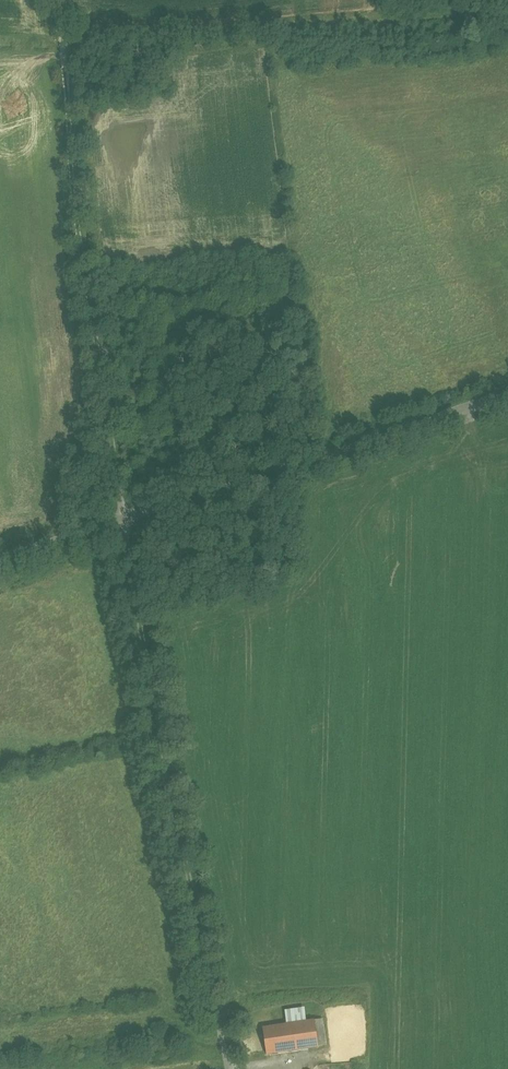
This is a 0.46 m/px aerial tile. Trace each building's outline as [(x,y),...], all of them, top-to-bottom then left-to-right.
[(322,1018),(263,1027),(267,1053),(326,1044),(322,1018)]
